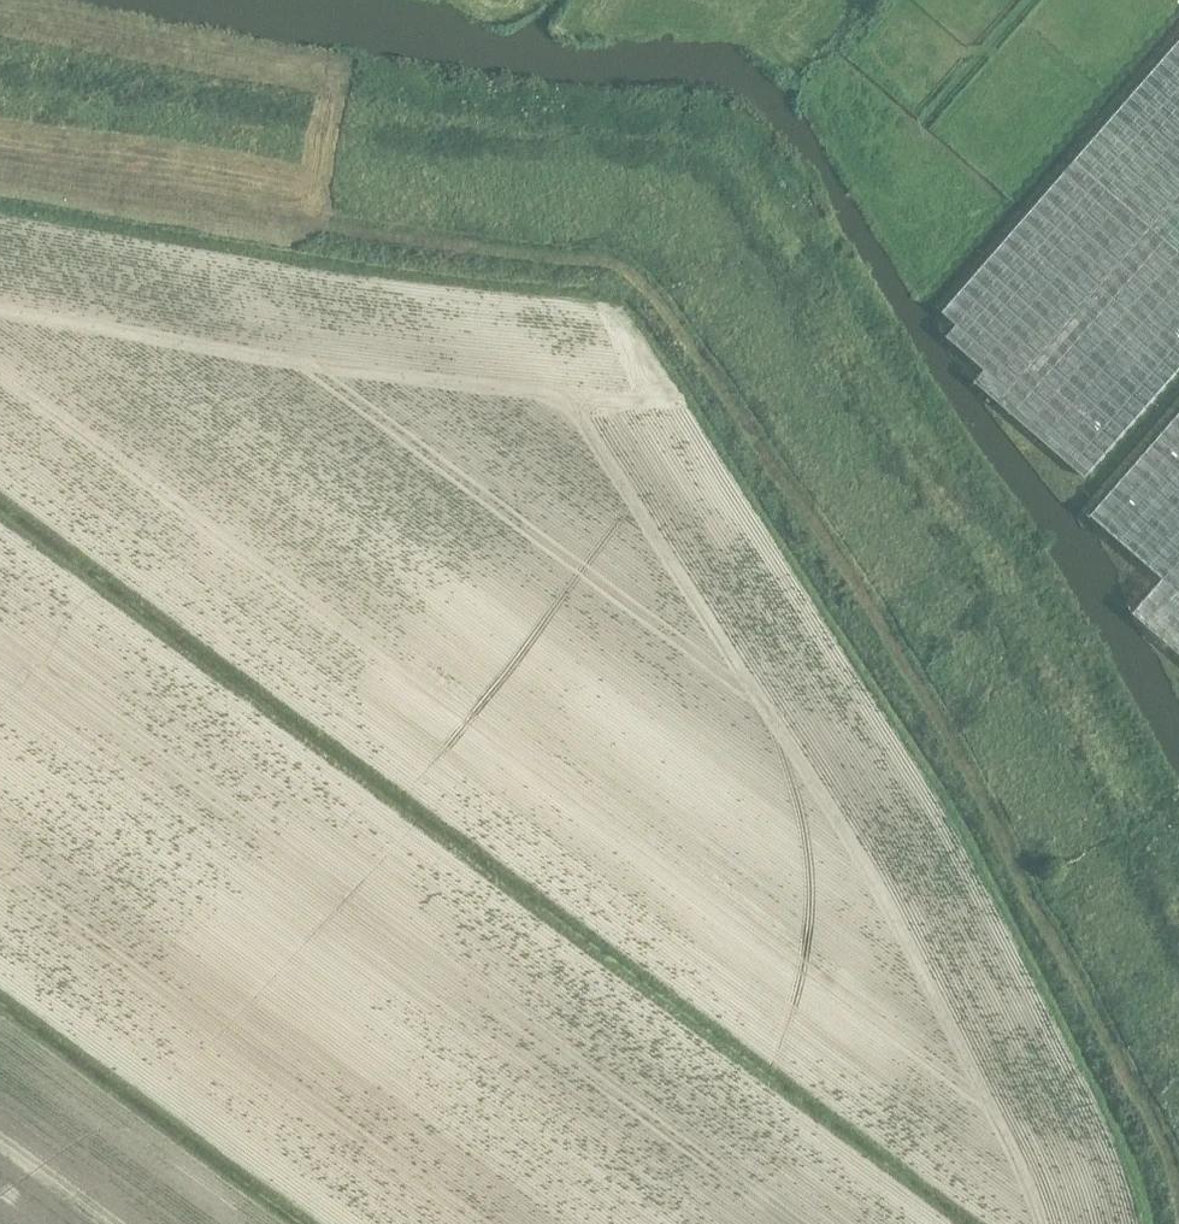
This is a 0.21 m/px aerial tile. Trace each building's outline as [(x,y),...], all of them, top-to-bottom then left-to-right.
[(941,309),(955,322),(945,334),(983,367),(973,379),(1084,476),(1178,367),(1178,36),(941,309)] [(1089,513),(1162,576),(1132,611),(1178,652),(1178,410),(1089,513)]
